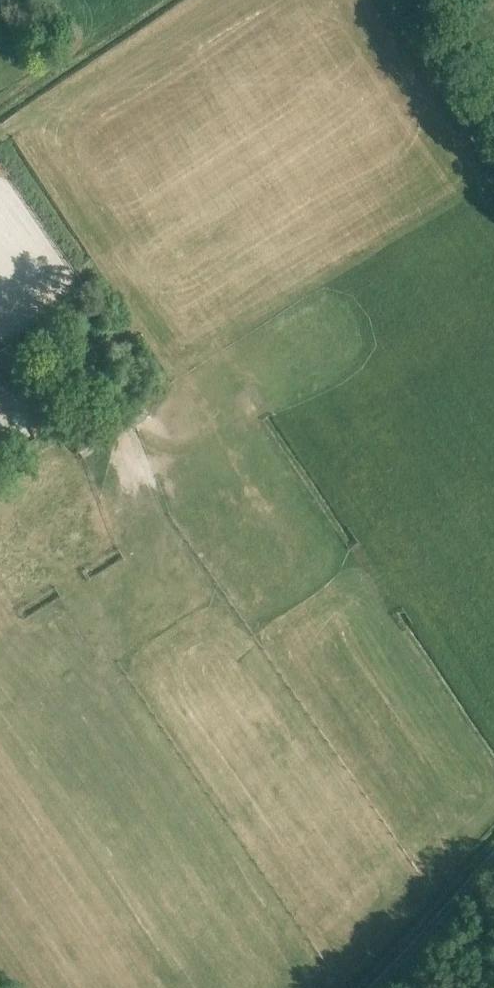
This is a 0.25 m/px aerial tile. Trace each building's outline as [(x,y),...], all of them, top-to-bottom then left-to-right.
[(29,373),(8,343),(0,349),(0,393),(29,373)] [(70,438),(82,456),(107,440),(104,436),(111,432),(114,436),(144,417),(133,399),(70,438)]
